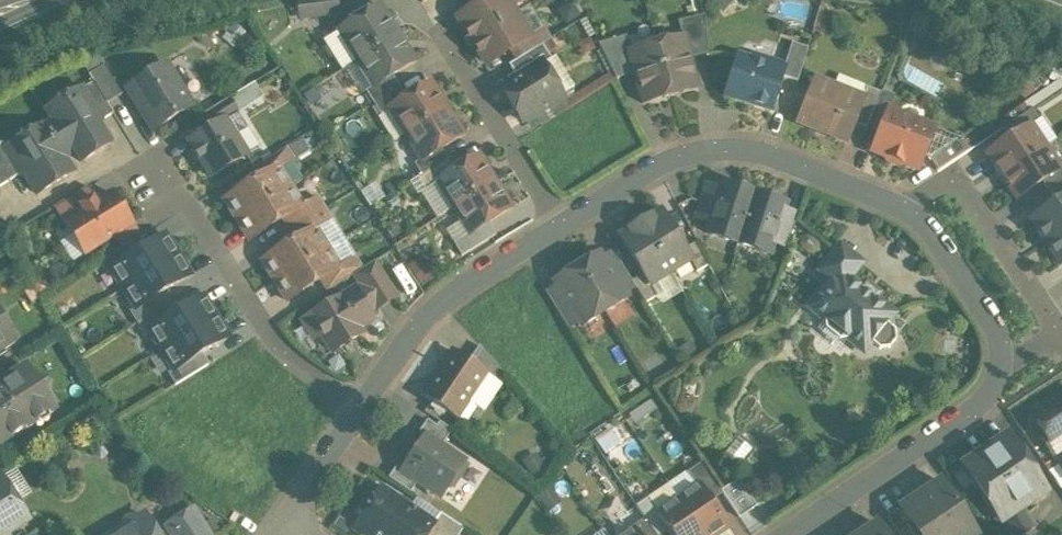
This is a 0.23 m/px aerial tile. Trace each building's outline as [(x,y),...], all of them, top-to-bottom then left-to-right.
[(298,2),(300,17),(337,12),(336,0),(310,0),(298,2)] [(459,19),(473,41),(515,15),(506,0),(490,0),(481,6),(459,19)] [(380,6),(339,31),(357,61),(399,36),(380,6)] [(515,15),(473,41),(487,64),(509,50),(529,38),(528,36),(515,15)] [(705,15),(678,22),(682,39),(684,38),(689,59),(708,55),(705,15)] [(542,28),(528,36),(529,38),(509,50),(516,61),(542,45),(550,40),(542,28)] [(339,31),(324,41),(342,71),(357,61),(339,31)] [(399,36),(357,61),(373,87),(374,87),(392,76),(415,62),(399,36)] [(626,37),(598,44),(616,80),(634,75),(629,53),(630,53),(626,37)] [(682,39),(656,46),(670,97),(698,89),(689,59),(684,38),(682,39)] [(792,44),(784,67),(785,67),(782,77),(797,82),(808,49),(792,44)] [(516,61),(509,66),(517,79),(541,64),(542,65),(551,60),(542,45),(516,61)] [(630,53),(629,53),(634,75),(643,104),(670,97),(656,46),(630,53)] [(753,62),(737,57),(724,96),(754,106),(755,103),(772,108),(782,77),(785,67),(784,67),(769,62),(762,68),(754,65),(753,62)] [(517,79),(502,88),(522,122),(562,97),(542,65),(541,64),(517,79)] [(121,95),(103,66),(89,75),(107,104),(121,95)] [(166,66),(129,89),(154,130),(191,107),(166,66)] [(392,76),(374,87),(373,87),(365,91),(373,103),(399,87),(392,76)] [(862,99),(815,80),(798,123),(846,142),(853,125),(863,99),(862,99)] [(107,104),(93,83),(82,89),(102,120),(113,114),(107,104)] [(406,98),(389,109),(390,110),(405,135),(447,109),(430,83),(406,98)] [(399,87),(373,103),(380,115),(390,110),(389,109),(406,98),(399,87)] [(881,94),(866,88),(862,99),(863,99),(853,125),(866,130),(881,94)] [(66,107),(52,115),(48,110),(46,111),(53,122),(43,129),(45,133),(29,143),(25,137),(6,149),(21,174),(21,175),(26,176),(37,194),(73,172),(62,155),(61,155),(63,147),(70,143),(82,162),(109,145),(96,124),(102,120),(82,89),(62,101),(66,107)] [(229,99),(199,118),(207,132),(225,121),(226,121),(238,114),(229,99)] [(447,109),(405,135),(421,160),(422,161),(441,149),(463,135),(447,109)] [(1032,109),(1005,127),(1012,138),(1031,126),(1031,127),(1040,121),(1032,109)] [(933,129),(888,111),(872,152),(917,169),(933,129)] [(226,121),(225,121),(207,132),(189,143),(211,177),(246,156),(226,121)] [(1012,138),(987,155),(1002,177),(1045,148),(1031,127),(1031,126),(1012,138)] [(961,137),(928,159),(938,172),(970,151),(961,137)] [(0,144),(0,187),(20,174),(21,174),(6,149),(2,142),(0,144)] [(286,148),(252,169),(259,180),(278,168),(279,169),(293,160),(286,148)] [(1045,148),(1002,177),(1016,199),(1042,182),(1060,170),(1059,169),(1045,148)] [(441,149),(422,161),(421,160),(414,164),(421,176),(447,160),(441,149)] [(454,171),(437,182),(438,183),(454,208),(495,183),(478,157),(454,171)] [(421,176),(418,179),(425,191),(438,183),(437,182),(454,171),(447,160),(421,176)] [(1042,182),(1049,193),(1061,184),(1061,167),(1059,169),(1060,170),(1042,182)] [(259,180),(225,201),(237,220),(290,188),(279,169),(278,168),(259,180)] [(495,183),(454,208),(469,234),(470,234),(487,223),(511,209),(495,183)] [(1049,193),(1056,204),(1061,200),(1061,184),(1049,193)] [(711,222),(707,235),(769,255),(773,243),(783,212),(785,205),(723,185),(721,191),(711,222)] [(706,186),(696,218),(711,222),(721,191),(706,186)] [(87,187),(54,207),(64,225),(66,224),(65,222),(84,211),(81,206),(92,199),(93,200),(95,199),(87,187)] [(290,188),(237,220),(249,240),(283,219),(302,207),(301,206),(290,188)] [(112,193),(95,204),(93,200),(92,199),(81,206),(84,211),(65,222),(66,224),(85,255),(114,237),(132,225),(132,224),(112,193)] [(316,197),(301,206),(302,207),(283,219),(290,230),(323,209),(316,197)] [(1031,221),(1045,243),(1061,232),(1061,200),(1056,204),(1031,221)] [(323,209),(290,230),(297,241),(316,229),(316,230),(331,221),(323,209)] [(660,211),(640,224),(670,274),(691,261),(660,211)] [(797,216),(783,212),(773,243),(787,247),(797,216)] [(132,225),(114,237),(121,248),(141,236),(133,223),(132,224),(132,225)] [(487,223),(470,234),(469,234),(454,244),(461,256),(495,236),(487,223)] [(670,274),(640,224),(619,237),(642,275),(650,287),(670,274)] [(297,241),(263,262),(275,281),(328,248),(316,230),(316,229),(297,241)] [(1045,243),(1060,265),(1061,264),(1061,232),(1045,243)] [(164,292),(190,277),(165,238),(140,253),(113,270),(137,309),(164,292)] [(113,270),(140,253),(133,243),(99,263),(106,274),(113,270)] [(696,243),(685,249),(691,261),(697,272),(708,266),(696,243)] [(328,248),(275,281),(287,301),(321,280),(340,268),(339,267),(328,248)] [(858,269),(836,251),(820,272),(831,281),(841,289),(849,279),(858,269)] [(410,262),(421,285),(441,276),(431,253),(410,262)] [(634,287),(614,253),(602,260),(623,294),(634,287)] [(599,255),(577,268),(604,313),(627,299),(623,294),(602,260),(599,255)] [(354,258),(339,267),(340,268),(321,280),(328,291),(355,274),(361,270),(354,258)] [(394,297),(373,263),(361,270),(355,274),(362,287),(375,307),(376,309),(394,297)] [(604,313),(577,268),(554,282),(558,288),(579,321),(578,321),(582,327),(604,313)] [(642,275),(631,281),(645,304),(656,297),(650,287),(642,275)] [(849,279),(841,289),(831,281),(808,308),(825,322),(833,321),(846,332),(847,340),(863,353),(871,343),(879,349),(889,348),(895,341),(894,331),(886,325),(894,315),(849,279)] [(362,287),(340,300),(339,299),(311,316),(323,335),(333,352),(361,334),(358,329),(372,320),(367,312),(375,307),(362,287)] [(579,321),(558,288),(547,295),(567,328),(578,321),(579,321)] [(138,324),(171,304),(164,292),(137,309),(131,313),(138,324)] [(202,354),(229,337),(205,298),(178,315),(151,332),(175,371),(202,354)] [(151,332),(178,315),(171,304),(138,324),(145,335),(151,332)] [(323,335),(311,316),(301,323),(313,341),(323,335)] [(15,343),(0,318),(0,352),(15,343)] [(506,377),(482,350),(472,365),(487,375),(501,384),(506,377)] [(472,365),(452,352),(423,396),(457,419),(458,418),(465,423),(476,407),(468,402),(487,375),(472,365)] [(208,364),(202,354),(175,371),(169,375),(175,384),(208,364)] [(0,384),(0,446),(36,423),(34,421),(46,414),(47,416),(55,411),(43,392),(45,384),(34,381),(25,367),(0,384)] [(1057,402),(1051,401),(1045,404),(1044,411),(1033,418),(1049,443),(1050,444),(1061,436),(1061,399),(1057,402)] [(427,439),(442,449),(454,432),(431,417),(420,433),(427,439)] [(1007,435),(962,466),(1001,524),(1023,509),(1046,494),(1007,435)] [(1050,444),(1049,443),(1046,445),(1055,459),(1061,454),(1061,436),(1050,444)] [(444,499),(467,466),(442,449),(427,439),(404,472),(417,481),(444,499)] [(722,494),(701,463),(687,473),(696,487),(700,484),(711,501),(722,494)] [(409,493),(417,481),(404,472),(396,467),(388,479),(409,493)] [(7,534),(28,521),(1,479),(0,477),(0,534),(6,534),(7,534)] [(940,481),(899,508),(917,534),(976,534),(940,481)] [(700,484),(696,487),(678,499),(703,534),(714,534),(728,525),(711,501),(700,484)] [(381,489),(368,508),(367,508),(366,509),(367,510),(354,529),(363,534),(427,534),(434,525),(433,524),(414,512),(415,510),(414,509),(413,511),(381,489)] [(647,499),(636,506),(644,519),(655,534),(663,534),(669,532),(657,514),(657,513),(647,499)] [(657,514),(669,532),(671,534),(703,534),(678,499),(657,513),(657,514)] [(1001,524),(1009,534),(1024,534),(1035,527),(1023,509),(1001,524)] [(166,527),(171,534),(209,534),(193,510),(166,527)] [(440,513),(433,524),(434,525),(427,534),(459,534),(463,529),(440,513)] [(125,524),(120,528),(118,533),(115,534),(155,534),(144,517),(141,518),(135,518),(130,521),(125,524)] [(644,519),(633,526),(635,528),(639,534),(655,534),(644,519)] [(876,524),(859,534),(884,534),(876,524)]
